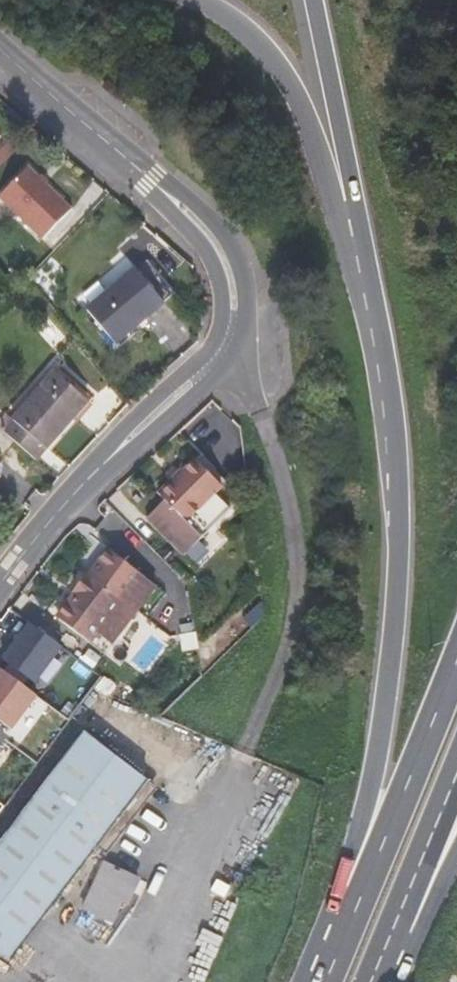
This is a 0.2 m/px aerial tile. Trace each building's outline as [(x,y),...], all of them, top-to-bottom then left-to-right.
[(71,209),(27,167),(0,194),(0,200),(41,240),(71,209)] [(36,281),(45,290),(61,276),(52,267),(36,281)] [(87,309),(116,344),(165,303),(136,268),(87,309)] [(37,461),(89,401),(54,371),(12,419),(7,414),(0,421),(0,428),(37,461)] [(203,465),(193,455),(157,490),(162,495),(168,500),(203,465)] [(219,482),(203,465),(168,500),(162,495),(144,513),(181,550),(228,505),(212,489),(219,482)] [(90,575),(88,573),(74,592),(78,595),(60,619),(91,643),(103,627),(115,636),(153,585),(108,551),(90,575)] [(61,645),(30,621),(2,657),(34,681),(61,645)] [(0,666),(0,719),(13,729),(38,695),(0,666)] [(95,721),(0,845),(0,951),(9,958),(77,868),(96,844),(155,766),(95,721)] [(168,776),(155,766),(96,844),(108,854),(168,776)] [(105,862),(83,908),(111,921),(119,902),(125,904),(137,877),(105,862)]
